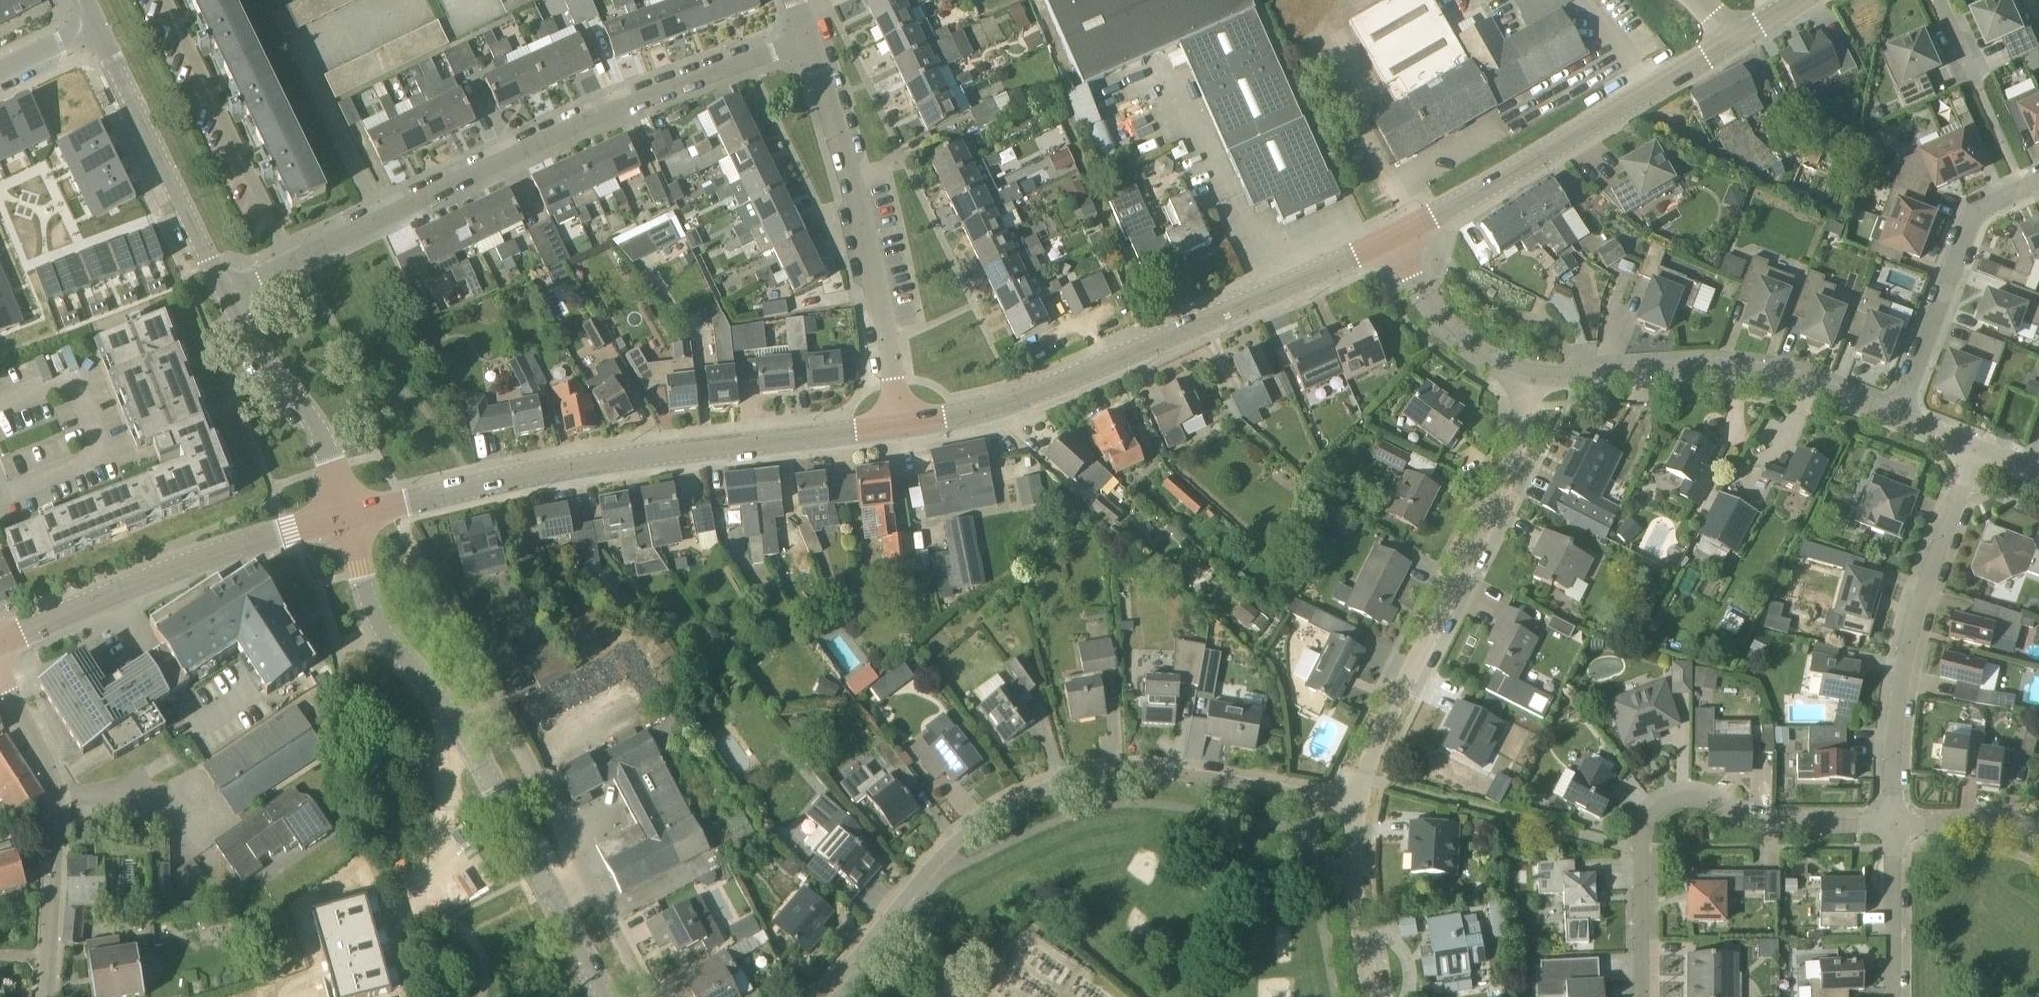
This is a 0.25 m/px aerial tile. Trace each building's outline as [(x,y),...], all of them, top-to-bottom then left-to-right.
[(14,19),(4,0),(0,0),(0,26),(14,19)] [(14,19),(42,4),(40,0),(4,0),(14,19)] [(197,13),(223,0),(191,0),(197,13)] [(263,62),(247,29),(233,0),(223,0),(197,13),(210,39),(198,45),(201,52),(208,49),(212,56),(217,54),(229,78),(263,62)] [(300,0),(289,6),(300,29),(311,23),(300,0)] [(300,0),(311,23),(322,18),(314,0),(301,0),(300,0)] [(322,18),(334,13),(328,0),(314,0),(322,18)] [(334,13),(345,7),(342,0),(328,0),(334,13)] [(588,21),(579,0),(569,0),(566,1),(576,26),(588,21)] [(588,21),(599,16),(593,0),(579,0),(588,21)] [(624,7),(622,0),(612,0),(616,11),(624,7)] [(666,6),(653,11),(664,43),(688,34),(676,2),(676,0),(664,0),(666,6)] [(676,2),(688,34),(712,25),(703,0),(683,0),(676,2)] [(735,17),(729,0),(703,0),(712,25),(735,17)] [(735,17),(759,8),(756,0),(729,0),(735,17)] [(873,17),(910,0),(865,0),(873,17)] [(909,13),(920,8),(920,7),(933,1),(932,0),(910,0),(873,17),(884,40),(915,26),(909,13)] [(1083,88),(1180,45),(1253,211),(1273,202),(1282,223),(1340,198),(1330,175),(1328,176),(1250,0),(1044,0),(1083,88)] [(1455,42),(1431,0),(1391,0),(1349,24),(1396,106),(1373,119),(1397,163),(1493,108),(1455,42)] [(2013,64),(2038,52),(2038,45),(2025,15),(2016,19),(2008,0),(2004,0),(1999,2),(1998,0),(1983,7),(1984,9),(1975,13),(1990,45),(2002,39),(2013,64)] [(1015,20),(1026,15),(1020,4),(1009,9),(1015,20)] [(300,29),(289,6),(282,9),(272,14),(283,37),(300,29)] [(546,23),(552,36),(559,33),(549,10),(542,13),(546,23)] [(653,11),(629,20),(640,52),(664,43),(653,11)] [(1455,42),(1493,108),(1586,56),(1561,12),(1504,44),(1491,22),(1455,42)] [(616,60),(640,52),(629,20),(605,28),(616,60)] [(926,48),(922,39),(932,35),(926,20),(915,26),(884,40),(895,63),(926,48)] [(449,45),(439,23),(438,22),(427,28),(438,50),(449,45)] [(541,41),(552,36),(546,23),(535,27),(541,41)] [(427,28),(415,33),(427,56),(438,50),(427,28)] [(937,43),(950,37),(946,28),(933,34),(937,43)] [(404,38),(415,61),(427,56),(415,33),(404,38)] [(1029,52),(1044,44),(1038,33),(1023,41),(1029,52)] [(1797,91),(1837,70),(1840,74),(1845,75),(1856,69),(1843,44),(1829,52),(1820,35),(1807,42),(1806,38),(1804,39),(1791,46),(1793,50),(1780,57),(1797,91)] [(926,48),(895,63),(906,86),(937,71),(937,72),(948,66),(962,59),(951,36),(950,37),(937,43),(926,48)] [(1897,85),(1909,111),(1937,98),(1926,74),(1939,68),(1924,36),(1916,40),(1915,37),(1900,44),(1901,47),(1893,50),(1906,81),(1897,85)] [(404,38),(393,44),(404,67),(415,61),(404,38)] [(556,48),(570,79),(592,68),(578,38),(556,48)] [(507,40),(498,43),(504,57),(513,52),(507,40)] [(456,48),(467,71),(478,65),(467,43),(456,48)] [(504,57),(498,43),(490,47),(495,61),(493,62),(499,74),(486,80),(500,111),(524,100),(510,69),(504,57)] [(382,49),(393,72),(404,67),(393,44),(382,49)] [(455,77),(467,71),(456,48),(444,54),(455,77)] [(547,89),(570,79),(556,48),(533,59),(547,89)] [(382,49),(370,55),(381,77),(393,72),(382,49)] [(359,60),(370,83),(381,77),(370,55),(359,60)] [(533,59),(510,69),(524,100),(547,89),(533,59)] [(359,60),(348,66),(359,88),(370,83),(359,60)] [(261,144),(295,127),(279,95),(263,62),(229,78),(242,105),(230,111),(233,117),(233,118),(240,115),(244,122),(249,120),(261,144)] [(348,66),(337,71),(347,94),(359,88),(348,66)] [(948,94),(972,83),(968,73),(954,80),(948,66),(937,72),(937,71),(906,86),(917,108),(948,94)] [(1756,71),(1745,77),(1741,68),(1690,95),(1705,123),(1709,121),(1719,115),(1735,107),(1741,118),(1715,132),(1716,134),(1727,155),(1728,155),(1753,176),(1781,161),(1756,140),(1746,121),(1763,111),(1755,96),(1766,91),(1756,72),(1756,71)] [(325,77),(336,99),(347,94),(337,71),(325,77)] [(425,78),(437,103),(451,134),(475,123),(460,92),(446,99),(435,74),(425,78)] [(451,134),(437,103),(425,78),(417,82),(428,107),(415,114),(429,145),(451,134)] [(1072,92),(1095,161),(1115,155),(1092,86),(1072,92)] [(1011,92),(1015,101),(1024,97),(1020,88),(1011,92)] [(2006,104),(2011,115),(2022,110),(2038,145),(2038,90),(2038,89),(2006,104)] [(959,117),(948,94),(917,108),(928,132),(959,117)] [(392,125),(406,156),(429,145),(415,114),(402,120),(390,96),(380,100),(386,111),(392,125)] [(974,122),(1009,105),(1004,96),(993,101),(992,100),(969,111),(974,122)] [(31,97),(5,109),(24,148),(49,135),(31,97)] [(738,98),(707,113),(696,118),(703,132),(707,141),(718,136),(750,121),(738,98)] [(350,128),(361,122),(350,99),(339,105),(350,128)] [(1952,104),(1963,130),(1975,125),(1964,99),(1952,104)] [(979,133),(1010,118),(1020,114),(1016,104),(1009,107),(1009,105),(974,122),(979,133)] [(0,111),(0,159),(24,148),(5,109),(0,111)] [(729,158),(760,143),(750,121),(718,136),(729,158)] [(100,123),(61,142),(73,168),(112,149),(100,123)] [(392,125),(368,136),(383,167),(406,156),(392,125)] [(326,193),(310,160),(295,127),(261,144),(273,170),(261,176),(264,183),(265,183),(272,180),(275,187),(281,185),(293,210),(326,193)] [(649,140),(648,140),(658,164),(671,158),(686,151),(681,142),(679,143),(679,141),(673,128),(660,135),(649,140)] [(689,138),(693,148),(707,141),(703,132),(689,138)] [(1944,143),(1960,180),(1982,170),(1966,133),(1944,143)] [(601,149),(616,180),(640,169),(626,137),(601,149)] [(930,158),(941,181),(972,166),(972,167),(981,162),(970,138),(930,158)] [(693,148),(697,156),(699,155),(699,156),(711,150),(707,141),(693,148)] [(1818,148),(1819,145),(1811,142),(1804,160),(1806,161),(1804,166),(1802,165),(1790,192),(1819,204),(1831,176),(1815,170),(1823,149),(1818,148)] [(712,186),(715,193),(728,187),(731,186),(730,185),(740,180),(740,181),(772,166),(760,143),(729,158),(719,163),(726,177),(711,185),(712,186)] [(1939,189),(1960,180),(1944,143),(1905,161),(1895,186),(1918,194),(1924,178),(1932,174),(1939,189)] [(688,150),(692,159),(697,157),(697,156),(693,148),(688,150)] [(112,149),(73,168),(85,193),(124,174),(112,149)] [(579,159),(593,190),(599,201),(613,195),(621,191),(616,180),(601,149),(579,159)] [(1067,149),(1049,158),(1056,173),(1074,164),(1067,149)] [(1602,194),(1624,216),(1625,217),(1646,204),(1641,196),(1670,179),(1666,171),(1668,170),(1660,156),(1658,157),(1653,149),(1623,166),(1630,178),(1602,194)] [(581,196),(593,190),(579,159),(555,169),(570,201),(572,200),(578,216),(582,225),(592,220),(586,207),(581,196)] [(751,204),(783,189),(772,166),(740,181),(751,204)] [(983,188),(972,167),(972,166),(941,181),(951,203),(983,188)] [(572,200),(570,201),(555,169),(533,179),(550,217),(554,215),(558,225),(578,216),(572,200)] [(124,174),(85,193),(97,218),(136,200),(124,174)] [(667,198),(656,175),(645,180),(656,203),(667,198)] [(1567,250),(1577,243),(1560,216),(1570,209),(1565,202),(1584,190),(1576,177),(1557,189),(1551,180),(1530,194),(1567,250)] [(1071,203),(1087,195),(1079,181),(1064,188),(1071,203)] [(951,203),(962,226),(1011,203),(1022,197),(1015,183),(997,192),(993,183),(992,184),(983,188),(951,203)] [(712,186),(703,190),(707,197),(715,193),(712,186)] [(1913,206),(1918,194),(1895,186),(1882,219),(1892,223),(1929,237),(1937,215),(1913,206)] [(732,196),(728,187),(715,193),(719,202),(732,196)] [(1154,230),(1153,229),(1135,187),(1108,200),(1126,241),(1129,239),(1142,270),(1174,256),(1176,260),(1211,244),(1189,194),(1170,203),(1181,229),(1166,235),(1157,239),(1153,230),(1154,230)] [(762,226),(793,211),(783,189),(751,204),(762,226)] [(1746,196),(1744,195),(1732,190),(1730,189),(1724,205),(1739,212),(1746,196)] [(613,195),(619,208),(628,204),(622,191),(621,191),(613,195)] [(523,223),(517,210),(508,192),(485,203),(500,234),(523,223)] [(1529,236),(1530,236),(1536,245),(1538,245),(1542,249),(1550,245),(1557,256),(1567,250),(1530,194),(1511,207),(1529,236)] [(1089,200),(1078,205),(1084,217),(1095,212),(1089,200)] [(477,245),(500,234),(485,203),(463,214),(477,245)] [(962,226),(973,249),(1017,228),(1016,227),(1021,224),(1011,203),(962,226)] [(1536,245),(1530,236),(1529,236),(1511,207),(1481,226),(1500,255),(1521,241),(1528,251),(1536,245)] [(1860,210),(1852,230),(1873,238),(1881,219),(1860,210)] [(763,254),(773,249),(804,234),(793,211),(762,226),(752,231),(739,237),(743,246),(756,240),(763,254)] [(455,255),(477,245),(463,214),(440,225),(455,255)] [(623,220),(613,216),(607,219),(614,234),(626,228),(623,220)] [(2021,228),(2026,238),(2013,244),(2020,259),(2015,273),(2001,267),(1996,279),(2026,290),(2036,262),(2038,268),(2038,220),(2021,228)] [(541,228),(559,266),(571,260),(552,222),(541,228)] [(657,252),(679,242),(670,222),(648,232),(657,252)] [(739,237),(752,231),(748,222),(735,229),(739,237)] [(1921,259),(1929,237),(1892,223),(1883,244),(1874,241),(1869,253),(1892,262),(1896,250),(1921,259)] [(436,306),(426,284),(452,272),(457,283),(466,279),(461,268),(455,255),(440,225),(416,236),(422,247),(396,259),(422,313),(436,306)] [(549,271),(559,266),(541,228),(530,233),(549,271)] [(984,271),(1040,244),(1036,236),(1023,242),(1017,228),(973,249),(984,271)] [(153,231),(140,236),(151,266),(164,261),(153,231)] [(1105,241),(1101,232),(1088,238),(1092,247),(1105,241)] [(784,271),(815,257),(804,234),(773,249),(784,271)] [(140,236),(124,242),(136,272),(151,266),(140,236)] [(505,245),(512,258),(522,254),(515,240),(505,245)] [(1625,256),(1616,241),(1597,253),(1607,268),(1625,256)] [(124,242),(109,248),(120,276),(121,277),(136,272),(124,242)] [(1666,250),(1651,243),(1638,276),(1652,282),(1637,321),(1644,324),(1645,329),(1655,333),(1659,330),(1666,332),(1677,304),(1692,310),(1701,286),(1686,280),(1687,278),(1659,268),(1666,250)] [(995,294),(1037,274),(1036,274),(1041,271),(1035,258),(1044,253),(1040,244),(984,271),(995,294)] [(512,258),(505,245),(497,249),(504,262),(512,258)] [(109,246),(94,251),(106,281),(120,276),(109,248),(109,246)] [(94,251),(79,257),(91,287),(106,281),(94,251)] [(1567,273),(1577,267),(1569,255),(1559,262),(1567,273)] [(785,273),(789,280),(796,295),(826,280),(815,257),(784,271),(785,273)] [(1768,263),(1752,257),(1739,293),(1753,298),(1743,326),(1749,329),(1750,335),(1760,338),(1765,335),(1771,337),(1779,318),(1782,317),(1786,307),(1784,305),(1794,279),(1766,268),(1768,263)] [(80,259),(67,264),(78,294),(91,288),(80,259)] [(1559,279),(1567,273),(1559,262),(1551,267),(1559,279)] [(461,268),(466,279),(474,275),(469,263),(461,268)] [(67,264),(52,269),(62,297),(63,299),(78,294),(67,264)] [(51,267),(36,273),(47,303),(62,297),(52,269),(51,267)] [(760,283),(774,277),(770,268),(756,274),(760,283)] [(1824,278),(1809,272),(1795,308),(1810,313),(1800,338),(1807,340),(1808,346),(1818,350),(1822,346),(1829,348),(1837,328),(1840,328),(1844,317),(1842,315),(1843,311),(1829,306),(1835,288),(1822,283),(1824,278)] [(1037,274),(995,294),(1006,316),(1037,301),(1037,302),(1061,290),(1056,281),(1043,287),(1037,274)] [(9,300),(0,277),(0,304),(9,300)] [(778,285),(774,277),(760,283),(764,292),(778,285)] [(1079,282),(1062,290),(1075,317),(1092,309),(1079,282)] [(1880,295),(1879,295),(1867,290),(1864,289),(1851,325),(1865,330),(1856,355),(1862,357),(1863,363),(1873,367),(1878,363),(1885,366),(1892,345),(1896,345),(1900,335),(1897,332),(1899,328),(1884,323),(1891,305),(1878,300),(1880,295)] [(2001,334),(2011,338),(2014,335),(2018,337),(2023,322),(2038,328),(2038,296),(2021,289),(2016,303),(1991,294),(1989,300),(1983,301),(1979,311),(1983,316),(1980,322),(2001,330),(2001,334)] [(473,309),(501,317),(491,299),(473,309)] [(0,304),(0,334),(20,326),(9,300),(0,304)] [(1048,325),(1037,302),(1037,301),(1006,316),(1017,340),(1048,325)] [(765,316),(788,313),(786,302),(764,305),(765,316)] [(178,350),(175,343),(172,335),(177,332),(170,313),(95,342),(106,370),(120,406),(131,433),(138,451),(154,445),(161,463),(186,453),(192,469),(178,475),(142,489),(106,503),(71,517),(35,531),(7,541),(20,575),(40,567),(38,561),(46,558),(54,555),(56,561),(76,553),(74,548),(82,545),(90,542),(91,547),(111,539),(109,534),(117,531),(125,528),(127,533),(147,525),(145,520),(153,517),(161,514),(163,519),(183,511),(181,506),(189,503),(197,500),(200,509),(230,497),(223,480),(233,476),(219,438),(214,440),(207,424),(209,423),(208,422),(208,421),(206,422),(200,406),(205,404),(198,384),(192,386),(189,380),(186,371),(191,368),(184,348),(178,350)] [(839,356),(809,359),(804,318),(786,320),(790,351),(789,352),(790,360),(792,380),(808,378),(809,390),(842,386),(839,356)] [(596,351),(612,343),(599,319),(583,327),(596,351)] [(1347,331),(1329,339),(1328,339),(1329,341),(1343,375),(1346,382),(1386,365),(1368,322),(1351,329),(1347,331)] [(733,352),(733,354),(766,350),(764,324),(731,329),(733,352)] [(1305,391),(1343,375),(1329,341),(1328,339),(1329,339),(1326,332),(1310,339),(1309,338),(1305,340),(1305,341),(1286,349),(1305,391)] [(1960,401),(1967,403),(1983,360),(1999,366),(2007,346),(1973,333),(1963,359),(1952,355),(1938,392),(1944,395),(1946,400),(1955,404),(1960,401)] [(672,346),(674,363),(648,366),(638,350),(626,357),(647,393),(659,386),(667,385),(670,413),(689,411),(689,409),(698,408),(690,344),(672,346)] [(1263,422),(1258,412),(1271,406),(1262,384),(1273,379),(1259,349),(1256,350),(1253,349),(1246,352),(1245,355),(1233,361),(1247,390),(1230,397),(1240,420),(1245,418),(1255,425),(1263,422)] [(738,405),(733,354),(733,352),(716,354),(718,371),(705,372),(710,409),(713,408),(715,411),(723,410),(725,407),(738,405)] [(522,357),(537,387),(548,382),(531,353),(522,357)] [(484,410),(488,433),(514,428),(515,438),(544,432),(538,399),(543,397),(537,387),(522,357),(509,364),(528,401),(484,410)] [(793,391),(792,380),(790,360),(758,363),(757,361),(747,362),(750,382),(760,380),(761,395),(793,391)] [(587,384),(591,391),(610,427),(626,418),(626,417),(632,414),(621,393),(629,389),(614,361),(596,370),(600,378),(587,384)] [(1152,412),(1169,450),(1186,442),(1180,427),(1204,416),(1188,381),(1162,393),(1168,404),(1152,412)] [(2030,381),(2025,393),(2038,398),(2038,385),(2030,381)] [(568,435),(595,430),(588,397),(584,398),(581,383),(553,389),(556,405),(562,404),(568,435)] [(1427,384),(1403,416),(1447,447),(1452,451),(1459,440),(1454,437),(1460,429),(1452,424),(1463,409),(1427,384)] [(468,414),(482,411),(480,399),(466,402),(468,414)] [(1094,439),(1103,458),(1106,464),(1110,462),(1116,476),(1142,464),(1119,413),(1117,414),(1114,412),(1106,416),(1105,419),(1094,424),(1099,436),(1094,439)] [(1678,495),(1697,505),(1715,472),(1704,466),(1713,449),(1686,434),(1665,471),(1685,482),(1678,495)] [(1110,479),(1091,459),(1066,436),(1047,457),(1073,480),(1073,479),(1084,489),(1100,492),(1110,479)] [(1578,439),(1561,474),(1560,474),(1542,508),(1559,516),(1606,539),(1621,510),(1597,498),(1620,454),(1594,441),(1592,446),(1578,439)] [(957,448),(967,499),(994,494),(984,443),(957,448)] [(1382,445),(1375,459),(1402,473),(1409,458),(1382,445)] [(941,504),(967,499),(957,448),(931,453),(935,474),(918,477),(923,501),(939,498),(941,504)] [(1781,485),(1809,499),(1826,464),(1799,450),(1787,474),(1764,466),(1760,479),(1781,485)] [(912,535),(895,536),(888,469),(856,472),(856,477),(836,479),(839,505),(859,502),(860,510),(875,509),(879,540),(885,539),(888,575),(916,573),(916,572),(914,553),(912,535)] [(774,552),(770,517),(769,504),(782,503),(778,471),(754,474),(757,506),(759,518),(761,537),(762,544),(763,553),(765,553),(774,552)] [(836,479),(825,480),(824,476),(822,476),(822,474),(818,473),(813,473),(810,476),(810,478),(796,479),(800,509),(803,509),(804,518),(808,517),(810,523),(799,527),(811,557),(823,552),(815,533),(821,531),(814,516),(829,515),(828,506),(839,505),(836,479)] [(759,518),(757,506),(754,474),(725,477),(728,509),(741,507),(743,520),(745,540),(749,539),(761,537),(759,518)] [(1438,490),(1408,474),(1387,514),(1417,530),(1438,490)] [(1042,490),(1039,476),(1016,481),(1019,496),(1042,490)] [(1163,488),(1196,517),(1204,507),(1171,477),(1162,488),(1163,488)] [(1899,537),(1900,538),(1917,494),(1872,477),(1855,521),(1885,533),(1898,538),(1899,537)] [(681,533),(679,519),(673,488),(642,493),(646,513),(632,516),(631,516),(639,553),(654,550),(654,548),(667,545),(667,544),(681,541),(679,533),(681,533)] [(1709,515),(1721,492),(1714,488),(1702,511),(1709,515)] [(1698,535),(1704,538),(1695,554),(1720,566),(1728,551),(1734,554),(1757,512),(1721,492),(1709,515),(1698,535)] [(631,516),(632,516),(628,496),(599,502),(603,522),(592,524),(596,545),(597,545),(620,541),(623,556),(625,556),(627,566),(635,564),(639,579),(670,573),(654,550),(639,553),(631,516)] [(1111,527),(1122,514),(1101,497),(1090,510),(1111,527)] [(588,582),(617,620),(637,606),(608,568),(602,572),(597,545),(596,545),(592,524),(583,526),(578,501),(565,504),(565,507),(535,513),(541,542),(571,536),(576,568),(589,566),(592,580),(588,582)] [(696,537),(716,533),(710,506),(691,509),(696,537)] [(1349,516),(1343,527),(1355,534),(1361,523),(1349,516)] [(943,524),(957,593),(984,587),(970,519),(943,524)] [(462,561),(466,580),(506,570),(493,520),(453,530),(462,561)] [(1626,545),(1633,539),(1622,527),(1616,533),(1626,545)] [(1987,534),(1973,569),(1977,577),(1999,585),(2002,579),(2021,570),(2038,577),(2038,551),(2036,550),(2037,550),(2033,543),(1998,529),(1987,534)] [(1577,551),(1578,548),(1545,531),(1536,548),(1546,553),(1533,578),(1551,587),(1551,585),(1566,592),(1573,580),(1581,582),(1592,561),(1577,551)] [(765,553),(763,553),(762,544),(750,546),(751,554),(752,564),(766,563),(765,553)] [(1409,565),(1377,548),(1347,607),(1379,624),(1381,620),(1389,624),(1396,610),(1388,606),(1409,565)] [(17,588),(1,552),(0,552),(0,596),(17,588)] [(946,554),(933,555),(938,598),(951,597),(946,554)] [(165,650),(148,661),(119,679),(118,678),(106,686),(86,654),(38,685),(84,755),(102,742),(115,761),(167,730),(153,709),(171,698),(170,698),(190,685),(189,682),(238,650),(267,696),(316,664),(286,618),(287,617),(256,569),(223,590),(218,581),(150,625),(156,634),(155,634),(165,650)] [(1867,619),(1874,594),(1878,580),(1848,572),(1837,613),(1844,615),(1839,632),(1868,638),(1867,640),(1868,640),(1874,621),(1867,619)] [(1396,607),(1410,612),(1419,579),(1405,575),(1396,607)] [(1318,611),(1317,612),(1295,600),(1288,613),(1310,625),(1310,626),(1331,637),(1332,636),(1339,621),(1318,611)] [(1987,604),(1982,621),(1957,615),(1955,624),(1951,626),(1953,630),(1951,639),(1991,649),(1994,637),(2018,643),(2024,616),(1987,604)] [(1240,623),(1247,629),(1261,612),(1253,606),(1240,623)] [(1513,680),(1522,663),(1526,665),(1537,644),(1535,643),(1536,641),(1526,635),(1532,622),(1505,609),(1488,642),(1495,646),(1485,666),(1513,680)] [(1744,621),(1727,612),(1719,627),(1736,636),(1744,621)] [(1251,626),(1260,632),(1269,620),(1260,614),(1251,626)] [(1766,618),(1763,631),(1786,637),(1789,624),(1766,618)] [(1553,619),(1549,628),(1570,636),(1573,627),(1553,619)] [(1773,638),(1758,631),(1749,650),(1765,657),(1773,638)] [(1364,652),(1353,647),(1332,636),(1331,637),(1321,657),(1306,650),(1299,664),(1302,680),(1308,683),(1305,688),(1334,703),(1344,683),(1348,675),(1352,676),(1364,652)] [(1107,716),(1103,697),(1100,682),(1103,681),(1101,672),(1116,669),(1110,639),(1078,645),(1083,676),(1084,675),(1086,682),(1065,686),(1071,723),(1107,716)] [(1603,640),(1590,650),(1603,650),(1603,640)] [(556,642),(544,649),(525,659),(543,689),(573,672),(556,642)] [(1140,707),(1143,707),(1142,725),(1175,726),(1176,701),(1179,701),(1180,684),(1198,687),(1205,646),(1176,642),(1173,679),(1147,678),(1145,700),(1141,700),(1140,707)] [(1941,678),(1982,687),(1987,664),(1947,654),(1941,678)] [(1812,656),(1808,677),(1821,679),(1817,697),(1857,705),(1860,687),(1856,686),(1860,665),(1812,656)] [(1041,683),(1022,658),(1009,667),(1018,680),(980,709),(1006,744),(1035,722),(1015,696),(1025,689),(1028,693),(1041,683)] [(1690,665),(1673,665),(1673,693),(1690,693),(1690,665)] [(1714,692),(1718,672),(1695,668),(1691,688),(1714,692)] [(891,681),(900,692),(912,682),(903,671),(891,681)] [(857,675),(846,684),(856,697),(868,688),(857,675)] [(820,677),(812,692),(827,699),(833,702),(841,688),(834,684),(820,677)] [(1624,744),(1678,725),(1664,684),(1609,702),(1624,744)] [(1978,690),(1976,704),(2015,710),(2017,696),(1978,690)] [(1486,696),(1480,708),(1499,718),(1505,706),(1486,696)] [(1481,769),(1490,752),(1498,737),(1498,738),(1504,726),(1458,703),(1444,728),(1452,732),(1444,749),(1481,769)] [(1243,710),(1209,704),(1204,737),(1230,742),(1230,746),(1254,750),(1260,718),(1242,715),(1243,710)] [(296,708),(205,768),(236,816),(256,802),(254,799),(325,752),(296,708)] [(1751,737),(1734,737),(1714,737),(1714,710),(1695,710),(1695,750),(1709,750),(1709,770),(1725,770),(1725,774),(1746,774),(1750,770),(1751,737)] [(622,894),(709,849),(659,754),(692,736),(679,716),(647,732),(591,762),(589,757),(558,773),(577,809),(592,802),(588,794),(614,781),(637,825),(596,847),(622,894)] [(1774,754),(1773,726),(1761,726),(1762,754),(1774,754)] [(1798,756),(1798,781),(1829,781),(1829,785),(1831,787),(1837,787),(1839,785),(1839,781),(1853,781),(1853,755),(1846,755),(1846,728),(1809,728),(1808,756),(1798,756)] [(1788,729),(1774,729),(1775,745),(1788,745),(1788,729)] [(1982,757),(1983,749),(1985,733),(1973,731),(1972,739),(1948,736),(1947,746),(1944,745),(1942,759),(1945,759),(1943,772),(1949,773),(1948,776),(1966,778),(1967,775),(1970,755),(1982,757)] [(2028,731),(2021,754),(2034,758),(2038,738),(2038,734),(2028,731)] [(932,733),(912,749),(936,780),(946,772),(954,783),(980,763),(955,732),(940,744),(932,733)] [(41,799),(45,796),(22,761),(21,761),(5,737),(0,740),(0,795),(14,818),(41,799)] [(885,740),(873,749),(891,771),(892,771),(897,778),(908,770),(885,740)] [(1578,772),(1587,754),(1578,749),(1568,766),(1578,772)] [(1982,757),(1978,785),(1983,785),(1982,788),(2001,791),(2001,788),(2002,788),(2003,775),(2012,777),(2018,754),(1983,749),(1982,757)] [(1614,792),(1608,790),(1614,777),(1584,761),(1577,774),(1563,800),(1600,819),(1614,792)] [(919,809),(906,792),(905,793),(891,775),(888,778),(883,772),(882,771),(874,777),(866,767),(843,786),(841,783),(840,784),(856,805),(866,796),(882,817),(890,826),(892,830),(919,809)] [(234,872),(235,871),(243,884),(263,870),(258,862),(269,854),(272,858),(284,850),(286,854),(298,846),(303,853),(309,849),(309,850),(328,838),(327,837),(333,833),(310,798),(300,796),(295,788),(214,843),(234,872)] [(814,854),(820,859),(838,875),(839,874),(861,892),(881,868),(860,849),(862,848),(852,840),(861,829),(822,795),(805,815),(829,836),(814,854)] [(1457,842),(1458,826),(1410,823),(1409,844),(1409,852),(1410,852),(1410,854),(1413,854),(1412,874),(1446,875),(1456,876),(1457,842)] [(97,862),(68,862),(69,906),(67,913),(66,921),(67,921),(66,926),(83,925),(84,905),(124,905),(124,883),(133,882),(132,862),(151,861),(153,898),(171,897),(170,867),(169,836),(113,837),(114,860),(97,861),(97,862)] [(27,887),(17,853),(14,854),(10,843),(0,846),(0,895),(27,887)] [(790,858),(782,868),(795,878),(803,867),(790,858)] [(1567,908),(1568,922),(1565,922),(1566,945),(1588,944),(1587,922),(1600,922),(1599,895),(1595,895),(1594,876),(1575,877),(1574,861),(1537,863),(1539,895),(1564,894),(1564,908),(1567,908)] [(1688,923),(1724,923),(1724,888),(1732,888),(1732,873),(1692,873),(1692,887),(1688,886),(1688,923)] [(1764,873),(1764,903),(1779,903),(1779,873),(1764,873)] [(1820,896),(1820,929),(1857,929),(1857,916),(1864,916),(1864,881),(1826,881),(1820,881),(1820,896)] [(775,925),(781,930),(807,953),(819,939),(814,935),(832,914),(805,890),(775,925)] [(312,914),(334,996),(379,996),(392,994),(366,899),(312,914)] [(714,927),(703,933),(687,903),(647,925),(659,948),(671,942),(678,954),(701,942),(707,954),(724,945),(714,927)] [(1475,917),(1460,919),(1460,916),(1426,921),(1430,947),(1423,948),(1425,958),(1421,959),(1424,978),(1435,976),(1437,982),(1443,981),(1445,994),(1472,990),(1468,965),(1485,963),(1478,925),(1476,925),(1475,917)] [(1402,919),(1403,935),(1418,935),(1417,918),(1402,919)] [(83,925),(66,926),(66,932),(65,932),(64,940),(65,940),(64,948),(81,945),(83,925)] [(743,974),(739,977),(732,964),(770,943),(764,932),(745,942),(726,952),(698,966),(706,980),(690,989),(694,996),(743,996),(752,992),(743,974)] [(119,938),(86,943),(95,996),(145,996),(138,949),(121,952),(119,938)] [(1731,973),(1737,973),(1737,955),(1688,955),(1688,996),(1731,996),(1731,973)] [(1603,982),(1599,982),(1598,959),(1540,962),(1540,970),(1541,970),(1541,983),(1566,982),(1566,996),(1603,996),(1603,982)] [(1840,992),(1863,991),(1862,963),(1846,963),(1846,960),(1819,961),(1819,980),(1810,981),(1811,996),(1841,996),(1840,992)]
